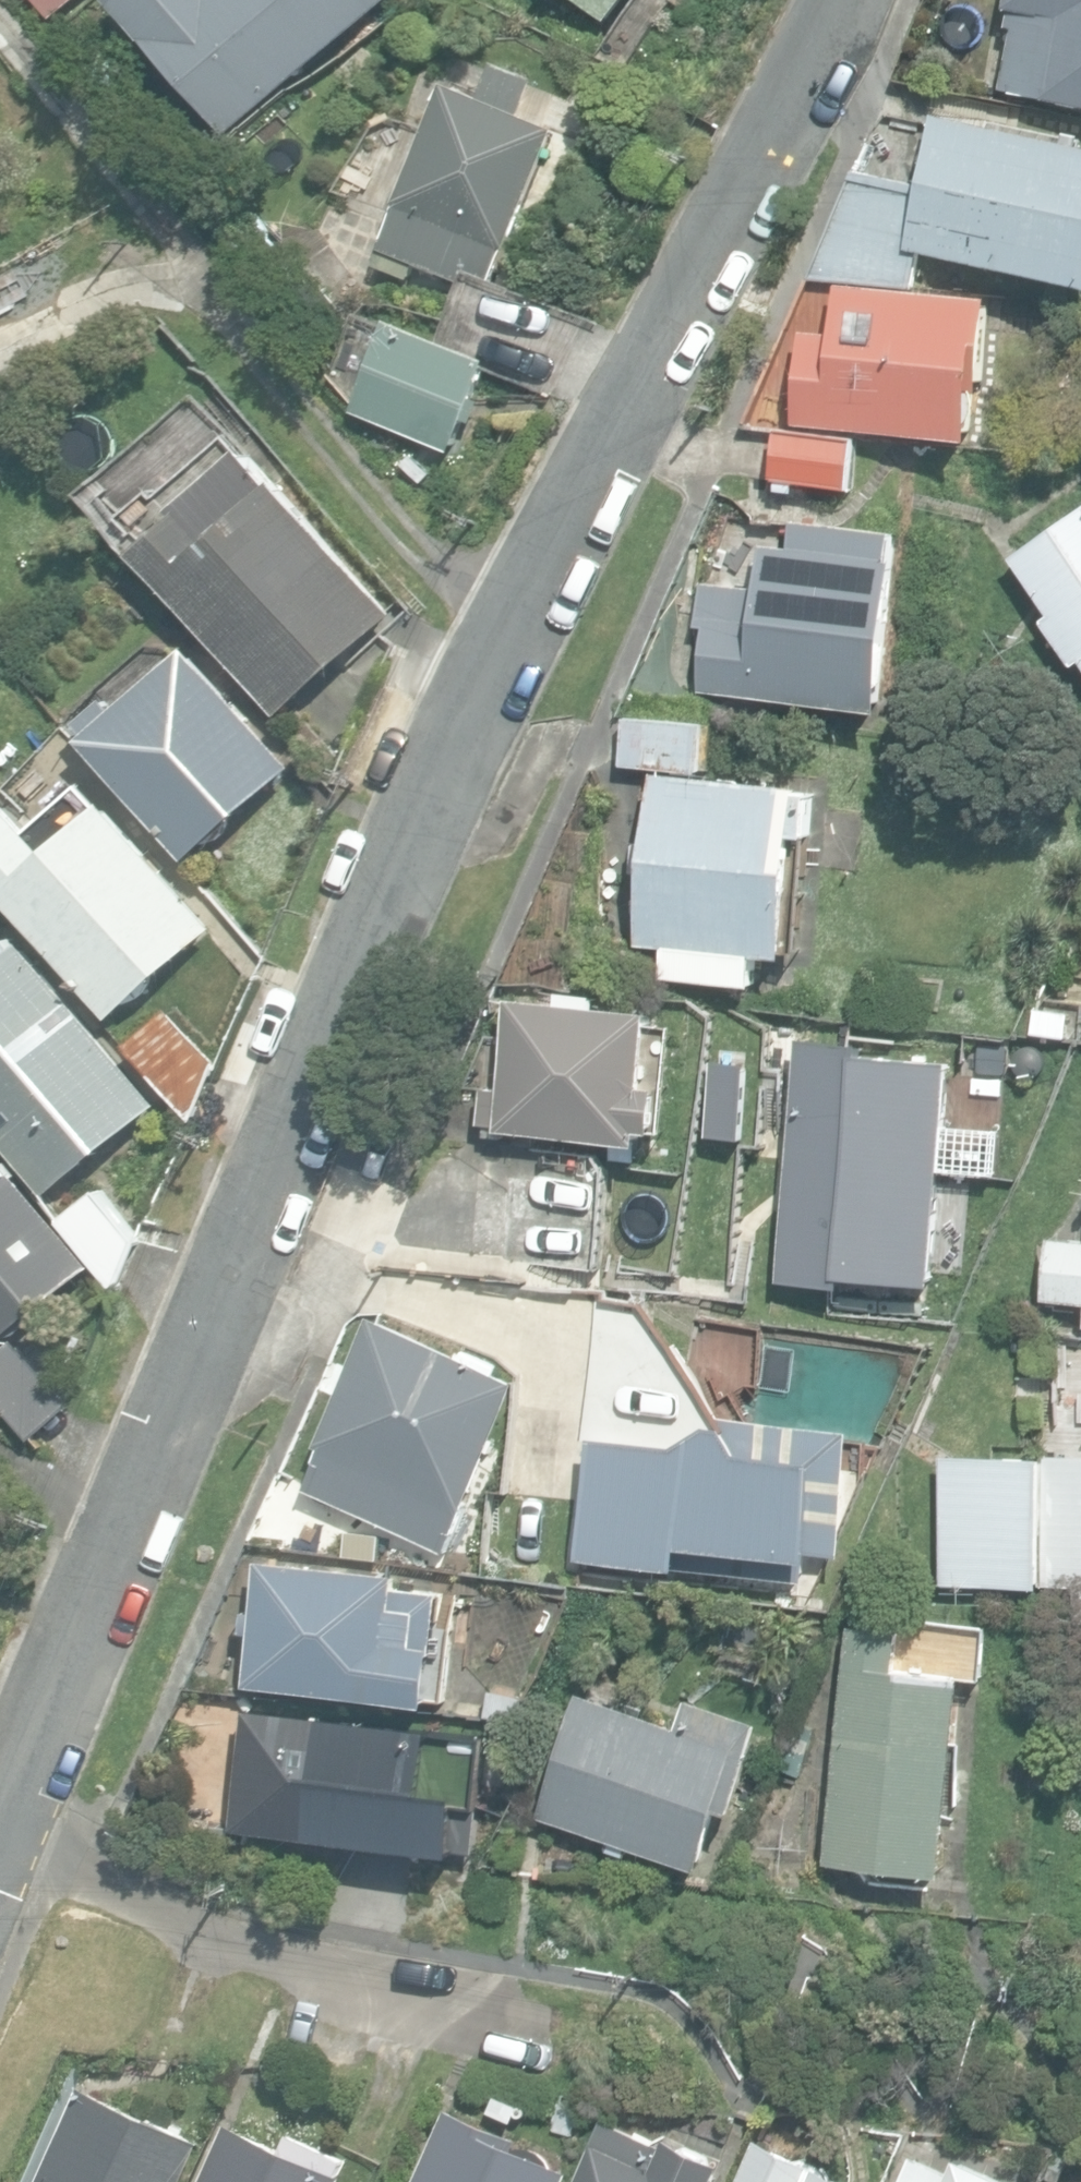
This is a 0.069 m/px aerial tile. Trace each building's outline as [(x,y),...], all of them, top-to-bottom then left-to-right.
[(53,18),(75,0),(39,0),(53,18)] [(227,136),(390,0),(114,0),(227,136)] [(618,13),(628,0),(601,0),(618,13)] [(1080,103),(1080,0),(1001,0),(1000,6),(1033,13),(1017,90),(1080,103)] [(419,261),(486,290),(555,131),(520,116),(535,80),(497,64),(482,99),(450,84),(373,261),(411,278),(419,261)] [(1080,283),(1080,143),(938,113),(922,195),(850,181),(805,276),(841,280),(913,288),(922,250),(1080,283)] [(795,422),(976,438),(980,385),(989,386),(997,295),(913,288),(841,280),(836,331),(803,328),(795,422)] [(355,411),(451,450),(490,354),(394,315),(355,411)] [(773,477),(850,485),(855,439),(778,430),(773,477)] [(135,552),(278,716),(395,614),(278,479),(274,482),(244,447),(175,507),(180,513),(135,552)] [(99,508),(107,518),(115,511),(107,501),(99,508)] [(1012,558),(1051,614),(1043,620),(1076,666),(1080,663),(1080,509),(1012,558)] [(700,692),(884,706),(897,531),(791,523),(789,545),(765,543),(761,589),(701,584),(697,638),(704,639),(700,692)] [(83,737),(186,858),(294,766),(191,645),(117,709),(109,700),(81,724),(89,733),(83,737)] [(623,765),(700,771),(703,725),(627,719),(623,765)] [(663,978),(756,986),(759,956),(789,958),(790,950),(801,952),(815,783),(653,772),(643,887),(640,893),(638,898),(637,905),(638,911),(641,917),(639,940),(666,943),(663,978)] [(109,1015),(215,924),(112,805),(53,855),(2,795),(0,797),(0,889),(109,1015)] [(45,1193),(158,1103),(28,940),(23,944),(17,937),(0,951),(0,964),(0,965),(0,1137),(45,1193)] [(507,1131),(646,1143),(647,1129),(660,1130),(664,1085),(650,1083),(656,1011),(598,1006),(599,991),(561,988),(559,1004),(511,1000),(503,1089),(484,1087),(481,1123),(486,1124),(485,1137),(506,1139),(507,1131)] [(1031,1034),(1069,1038),(1072,1007),(1034,1004),(1031,1034)] [(130,1044),(193,1119),(218,1062),(173,1008),(130,1044)] [(844,1263),(937,1268),(947,1057),(853,1052),(854,1036),(803,1033),(792,1276),(843,1278),(844,1263)] [(89,1269),(0,1154),(0,1337),(89,1269)] [(502,1259),(599,1266),(605,1187),(508,1180),(502,1259)] [(62,1219),(118,1290),(141,1239),(101,1188),(62,1219)] [(1048,1238),(1043,1301),(1080,1304),(1080,1240),(1048,1238)] [(449,1552),(524,1380),(373,1315),(317,1444),(324,1447),(305,1490),(449,1552)] [(30,1439),(70,1405),(15,1340),(0,1352),(0,1404),(30,1439)] [(796,1572),(798,1546),(839,1550),(851,1418),(716,1405),(712,1445),(589,1433),(578,1551),(796,1572)] [(1080,1623),(1080,1459),(945,1457),(942,1583),(1080,1585),(1080,1623)] [(247,1685),(432,1705),(445,1592),(400,1586),(401,1573),(261,1558),(247,1685)] [(826,1862),(946,1873),(965,1677),(984,1679),(989,1623),(886,1613),(885,1628),(849,1625),(826,1862)] [(538,1687),(569,1702),(582,1676),(550,1661),(538,1687)] [(634,1847),(702,1869),(723,1805),(736,1810),(766,1717),(693,1694),(683,1725),(580,1691),(540,1816),(611,1839),(609,1847),(631,1854),(634,1847)] [(238,1831),(460,1852),(468,1772),(437,1769),(438,1757),(418,1755),(420,1738),(405,1737),(404,1754),(383,1753),(386,1720),(280,1710),(281,1694),(258,1692),(257,1708),(249,1707),(238,1831)] [(205,2140),(81,2085),(38,2181),(187,2181),(205,2140)] [(570,2170),(552,2162),(544,2151),(532,2145),(519,2145),(522,2137),(449,2105),(416,2181),(565,2181),(570,2170)] [(728,2161),(669,2135),(666,2143),(608,2117),(579,2181),(719,2181),(728,2161)] [(349,2173),(343,2170),(349,2157),(293,2132),(287,2145),(228,2118),(199,2181),(345,2181),(349,2173)] [(830,2168),(829,2163),(806,2153),(802,2156),(758,2137),(738,2181),(861,2181),(830,2168)] [(910,2153),(897,2181),(973,2181),(910,2153)]
